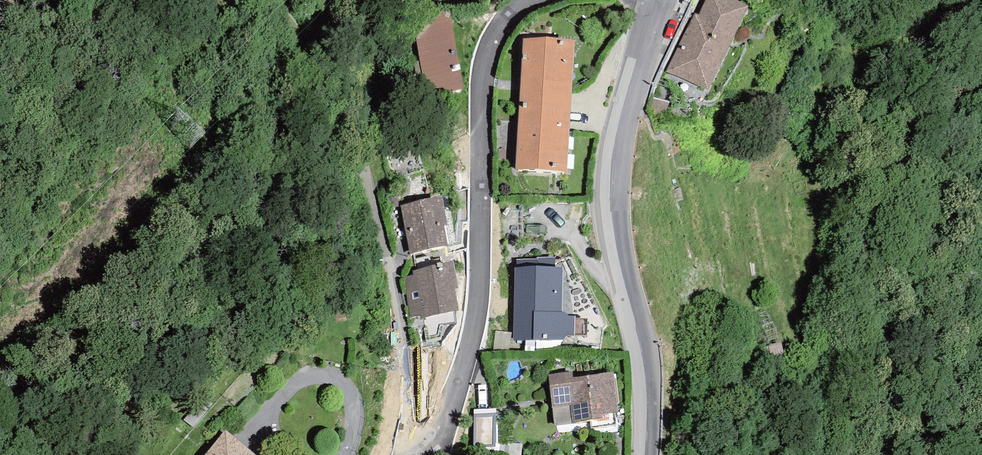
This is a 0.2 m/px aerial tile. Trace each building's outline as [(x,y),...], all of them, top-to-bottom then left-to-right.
[(710,89),(747,6),(733,0),(706,0),(699,15),(695,14),(669,71),(710,89)] [(427,96),(466,88),(450,12),(412,20),(427,96)] [(520,104),(571,107),(574,40),(523,38),(520,104)] [(520,104),(517,170),(568,172),(571,107),(520,104)] [(399,204),(411,254),(449,246),(445,227),(449,226),(442,194),(399,204)] [(515,267),(514,341),(565,341),(565,337),(576,337),(576,315),(566,315),(566,313),(562,313),(562,268),(553,268),(554,259),(539,259),(539,260),(517,260),(517,267),(515,267)] [(459,288),(452,261),(412,270),(414,275),(402,278),(412,317),(420,315),(421,319),(459,310),(454,289),(459,288)] [(620,413),(614,371),(573,377),(573,371),(548,375),(555,426),(572,424),(604,419),(603,415),(620,413)] [(496,409),(474,409),(475,447),(497,447),(496,409)] [(226,430),(205,454),(255,454),(226,430)]
